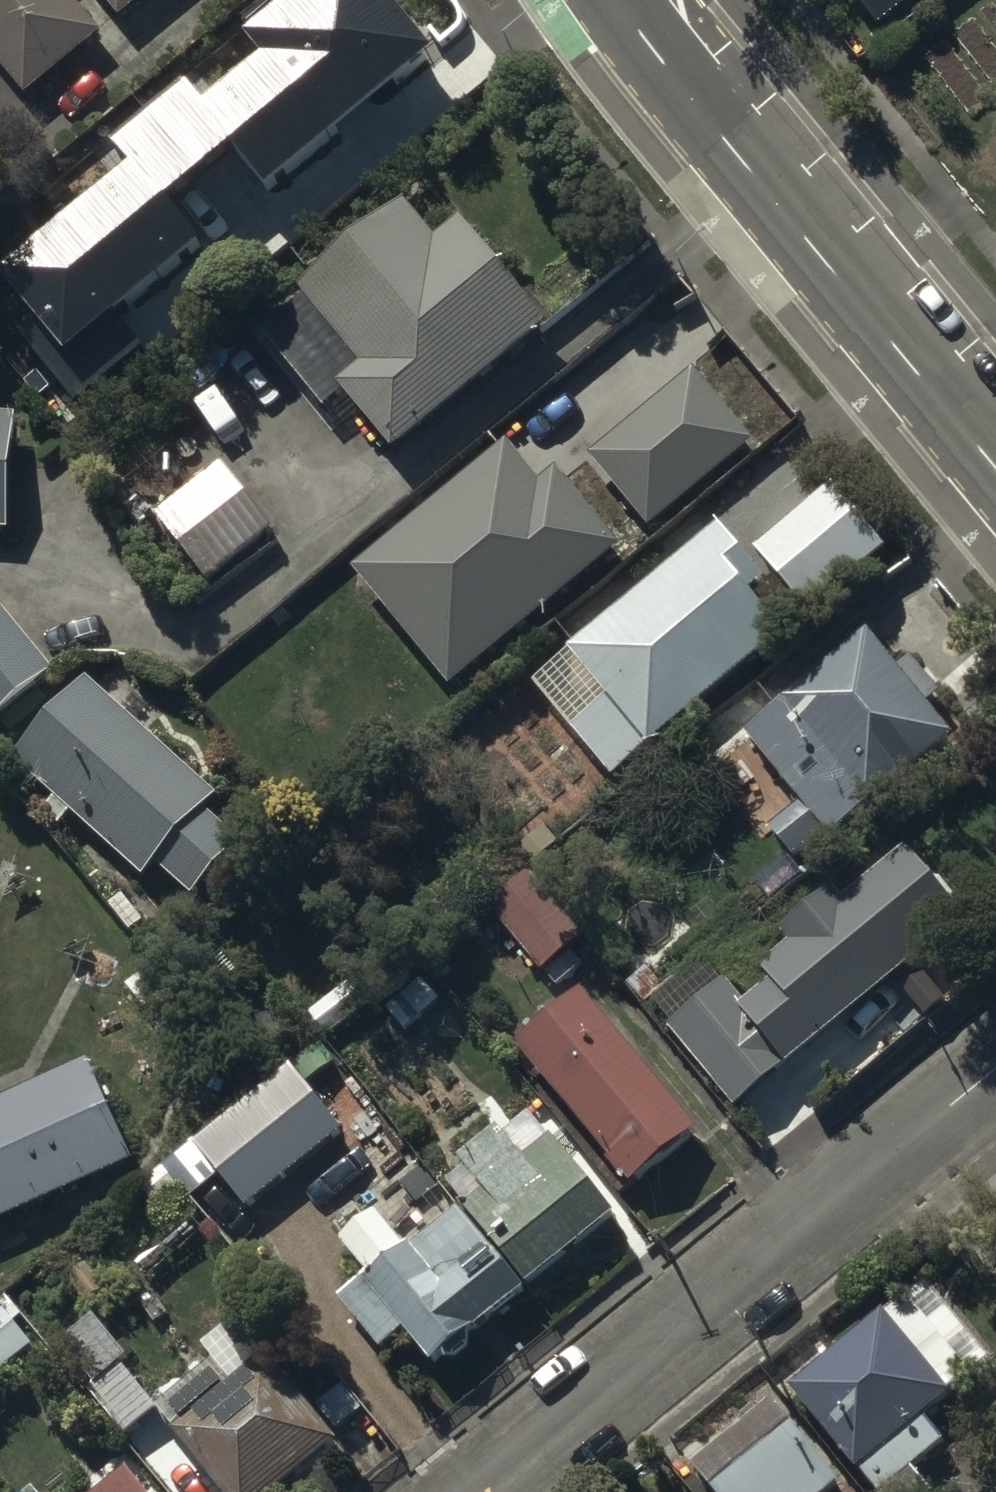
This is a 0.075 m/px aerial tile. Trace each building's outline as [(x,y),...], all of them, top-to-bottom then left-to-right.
[(30,86),(101,27),(78,0),(0,0),(0,50),(30,86)] [(876,39),(923,0),(844,0),(876,39)] [(291,242),(274,218),(398,113),(392,106),(400,99),(369,63),(367,65),(325,15),(283,50),(276,42),(208,99),(215,107),(167,147),(227,217),(222,221),(261,267),(291,242)] [(46,303),(141,231),(91,164),(0,232),(0,242),(46,303)] [(387,439),(543,314),(460,210),(435,230),(404,190),(298,274),(306,284),(261,320),(327,403),(346,387),(387,439)] [(621,313),(570,355),(617,413),(686,357),(652,316),(635,330),(621,313)] [(692,371),(592,461),(653,529),(753,440),(692,371)] [(8,519),(17,404),(0,403),(0,518),(8,519)] [(513,444),(357,573),(454,690),(625,548),(564,475),(549,487),(513,444)] [(271,520),(220,453),(148,509),(198,576),(271,520)] [(828,473),(755,541),(815,605),(888,537),(828,473)] [(716,513),(565,640),(591,671),(568,690),(582,707),(570,718),(611,766),(783,620),(750,581),(764,569),(716,513)] [(50,659),(0,600),(0,702),(50,659)] [(961,736),(866,616),(743,723),(799,794),(768,818),(796,855),(828,830),(834,837),(961,736)] [(87,666),(12,749),(54,789),(43,801),(59,817),(70,806),(141,867),(155,853),(187,883),(237,830),(203,797),(213,786),(87,666)] [(725,967),(666,1016),(737,1100),(965,908),(907,838),(844,891),(834,877),(779,916),(792,934),(761,956),(772,972),(743,993),(725,967)] [(528,860),(484,898),(541,965),(585,927),(528,860)] [(583,979),(516,1032),(626,1171),(693,1118),(583,979)] [(125,1154),(81,1054),(0,1090),(0,1209),(125,1154)] [(459,1197),(525,1276),(617,1202),(553,1121),(523,1145),(499,1115),(456,1150),(480,1180),(459,1197)] [(341,1301),(381,1349),(409,1326),(429,1350),(515,1277),(456,1206),(406,1248),(378,1215),(342,1245),(369,1277),(341,1301)] [(784,1378),(876,1491),(938,1491),(913,1461),(945,1435),(929,1415),(995,1361),(920,1268),(784,1378)] [(152,1400),(224,1491),(270,1491),(342,1436),(268,1341),(251,1354),(225,1320),(203,1337),(214,1351),(152,1400)] [(691,1456),(720,1491),(817,1491),(815,1490),(837,1472),(771,1391),(691,1456)] [(83,1491),(151,1491),(125,1460),(83,1491)]
